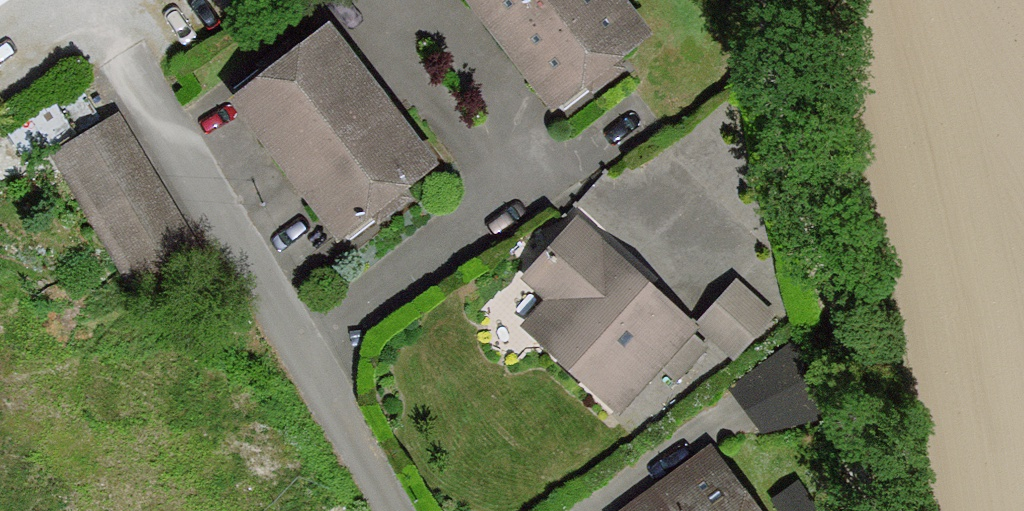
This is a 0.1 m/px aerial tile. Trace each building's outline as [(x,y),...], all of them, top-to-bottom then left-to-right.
[(583,73),(577,65),(602,45),(610,53),(637,31),(640,29),(617,0),(477,0),(549,95),(552,97),(583,73)] [(340,235),(372,211),(367,202),(390,184),(398,193),(431,167),(331,33),(297,57),(304,67),(302,69),(279,85),(271,75),(239,100),(336,233),(340,235)] [(304,67),(297,57),(286,42),(261,62),(271,75),(279,85),(302,69),(304,67)] [(577,65),(583,73),(592,84),(618,64),(610,53),(602,45),(577,65)] [(60,158),(66,168),(144,299),(195,268),(111,128),(60,158)] [(367,202),(372,211),(385,227),(409,210),(398,193),(390,184),(367,202)] [(530,324),(592,379),(601,370),(625,389),(652,358),(685,320),(571,218),(569,218),(525,268),(526,271),(555,296),(530,324)] [(733,275),(694,319),(732,353),(771,309),(733,275)] [(652,358),(673,378),(707,342),(685,320),(652,358)] [(795,340),(732,386),(764,429),(815,411),(795,340)] [(601,370),(592,379),(616,399),(625,389),(601,370)] [(708,452),(669,482),(678,493),(716,463),(708,452)] [(716,463),(678,493),(669,482),(632,510),(753,510),(716,463)]
